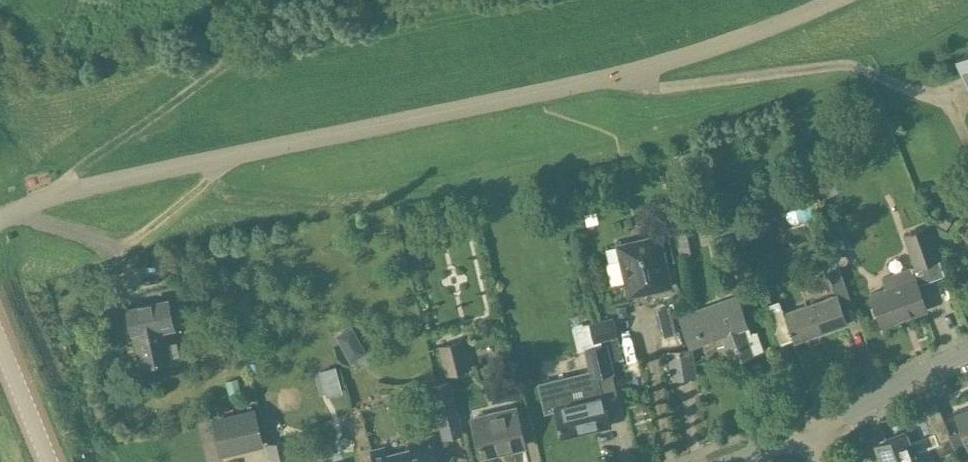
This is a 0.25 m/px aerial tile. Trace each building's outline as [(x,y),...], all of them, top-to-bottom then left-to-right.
[(955,61),(967,88),(967,55),(955,61)] [(716,203),(719,212),(735,207),(732,198),(716,203)] [(700,199),(688,201),(691,215),(703,212),(700,199)] [(701,217),(689,220),(691,228),(703,225),(701,217)] [(915,267),(882,278),(886,287),(871,293),(882,325),(926,310),(917,285),(944,276),(927,227),(904,235),(915,267)] [(769,229),(748,236),(755,256),(776,249),(769,229)] [(671,285),(660,234),(617,244),(628,295),(671,285)] [(732,235),(717,239),(719,248),(734,244),(732,235)] [(842,239),(831,242),(834,251),(834,252),(845,249),(842,239)] [(834,252),(834,251),(822,255),(835,294),(785,312),(794,340),(846,322),(842,308),(852,305),(834,252)] [(749,334),(735,295),(679,316),(689,345),(714,336),(718,347),(725,345),(731,361),(763,348),(758,331),(749,334)] [(173,325),(167,296),(124,305),(129,329),(132,329),(139,363),(169,357),(163,327),(173,325)] [(589,322),(590,329),(594,341),(617,336),(614,316),(589,322)] [(674,320),(662,324),(665,335),(677,332),(674,320)] [(351,325),(336,333),(351,360),(365,352),(351,325)] [(470,369),(462,339),(439,346),(447,376),(470,369)] [(584,346),(590,370),(592,377),(598,376),(613,372),(607,342),(584,346)] [(697,376),(693,347),(667,351),(671,380),(697,376)] [(562,435),(610,424),(600,386),(598,376),(592,377),(590,370),(541,382),(547,408),(555,406),(562,435)] [(237,379),(225,382),(229,396),(241,393),(237,379)] [(463,433),(451,380),(429,385),(430,386),(421,389),(428,418),(437,416),(442,438),(463,433)] [(954,412),(960,430),(967,448),(956,452),(960,461),(967,461),(967,407),(954,412)] [(482,455),(524,445),(516,408),(474,418),(482,455)] [(213,419),(221,454),(262,444),(254,409),(213,419)] [(951,441),(952,440),(950,435),(942,414),(925,420),(930,433),(908,442),(904,431),(875,443),(882,461),(895,461),(930,449),(951,441)] [(429,434),(408,440),(410,447),(387,453),(385,445),(369,449),(373,461),(436,461),(429,434)] [(266,442),(270,461),(292,461),(287,438),(266,442)] [(895,461),(927,461),(934,459),(933,457),(930,449),(895,461)]
